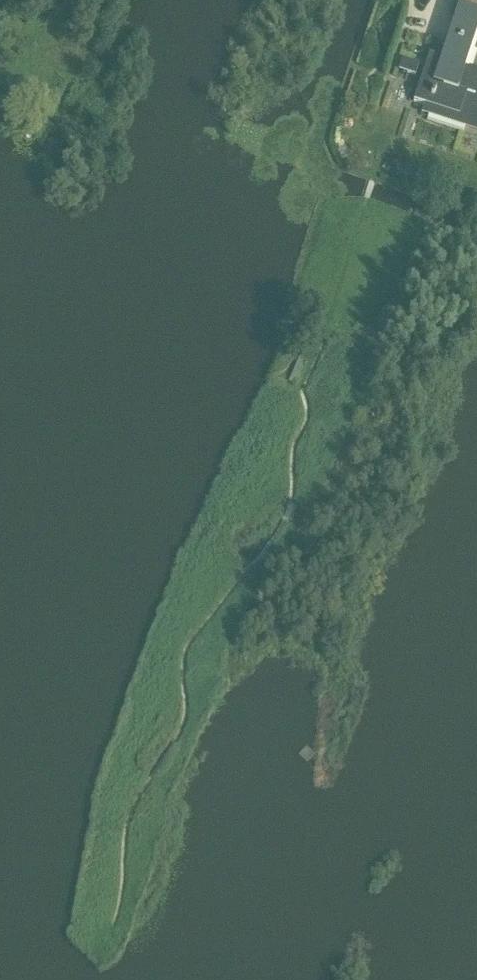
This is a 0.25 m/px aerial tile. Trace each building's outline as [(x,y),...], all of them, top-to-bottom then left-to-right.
[(476,34),(476,15),(458,9),(441,60),(429,56),(413,104),(424,107),(421,116),(476,135),(476,72),(466,68),(476,34)] [(415,77),(419,66),(402,60),(399,72),(415,77)]
